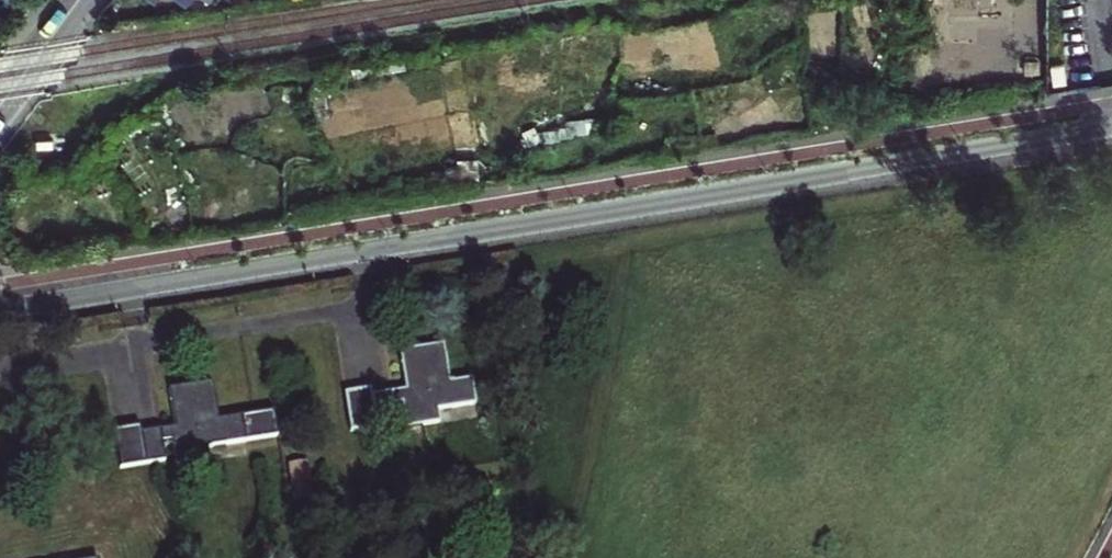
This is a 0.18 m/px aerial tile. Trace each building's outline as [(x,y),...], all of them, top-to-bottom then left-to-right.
[(120,18),(108,20),(109,32),(122,30),(120,18)] [(401,401),(405,426),(439,421),(437,408),(474,401),(470,377),(448,380),(442,342),(398,349),(405,388),(389,391),(371,394),(370,387),(344,392),(350,429),(395,422),(392,403),(401,401)] [(209,381),(165,388),(172,426),(138,432),(137,425),(111,429),(117,467),(161,460),(158,440),(173,438),(178,463),(205,459),(203,446),(274,435),(270,409),(215,419),(209,381)] [(304,464),(286,467),(290,500),(309,497),(304,464)]
